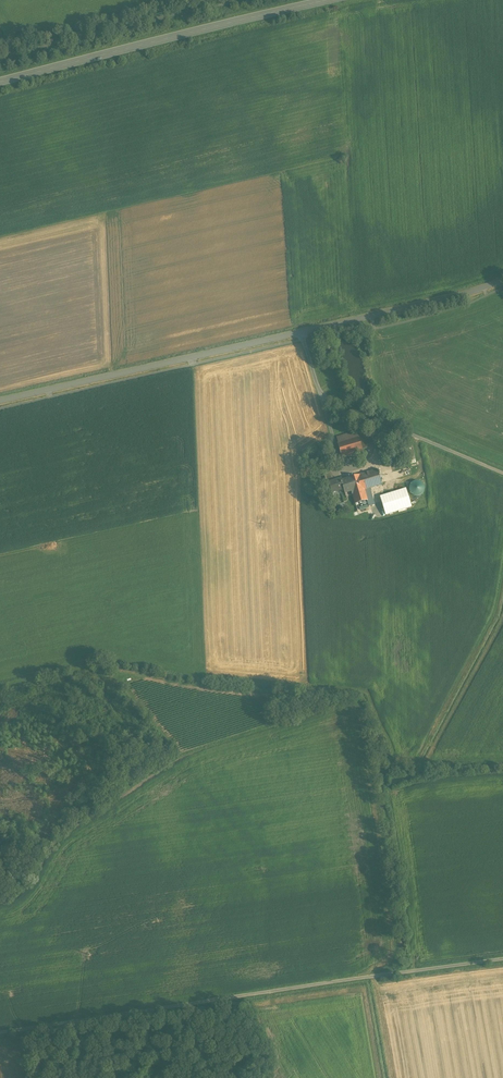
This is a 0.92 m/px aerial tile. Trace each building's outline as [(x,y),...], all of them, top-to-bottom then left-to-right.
[(357,431),(336,437),(341,457),(375,447),(370,433),(358,436),(357,431)] [(410,441),(401,443),(405,461),(415,460),(410,441)] [(348,479),(342,481),(344,489),(345,493),(352,491),(355,504),(367,500),(369,506),(374,505),(370,488),(382,484),(377,469),(348,478),(348,479)] [(327,483),(329,483),(329,482),(334,481),(331,471),(324,474),(327,483)] [(332,493),(344,489),(342,481),(341,479),(334,481),(329,482),(329,483),(332,493)] [(413,495),(415,496),(417,496),(419,495),(421,494),(423,493),(424,491),(424,489),(424,487),(424,485),(422,483),(421,482),(419,481),(417,481),(414,481),(412,482),(411,483),(410,485),(409,487),(409,490),(410,492),(411,493),(413,495)] [(383,489),(376,492),(382,513),(390,510),(383,489)]
